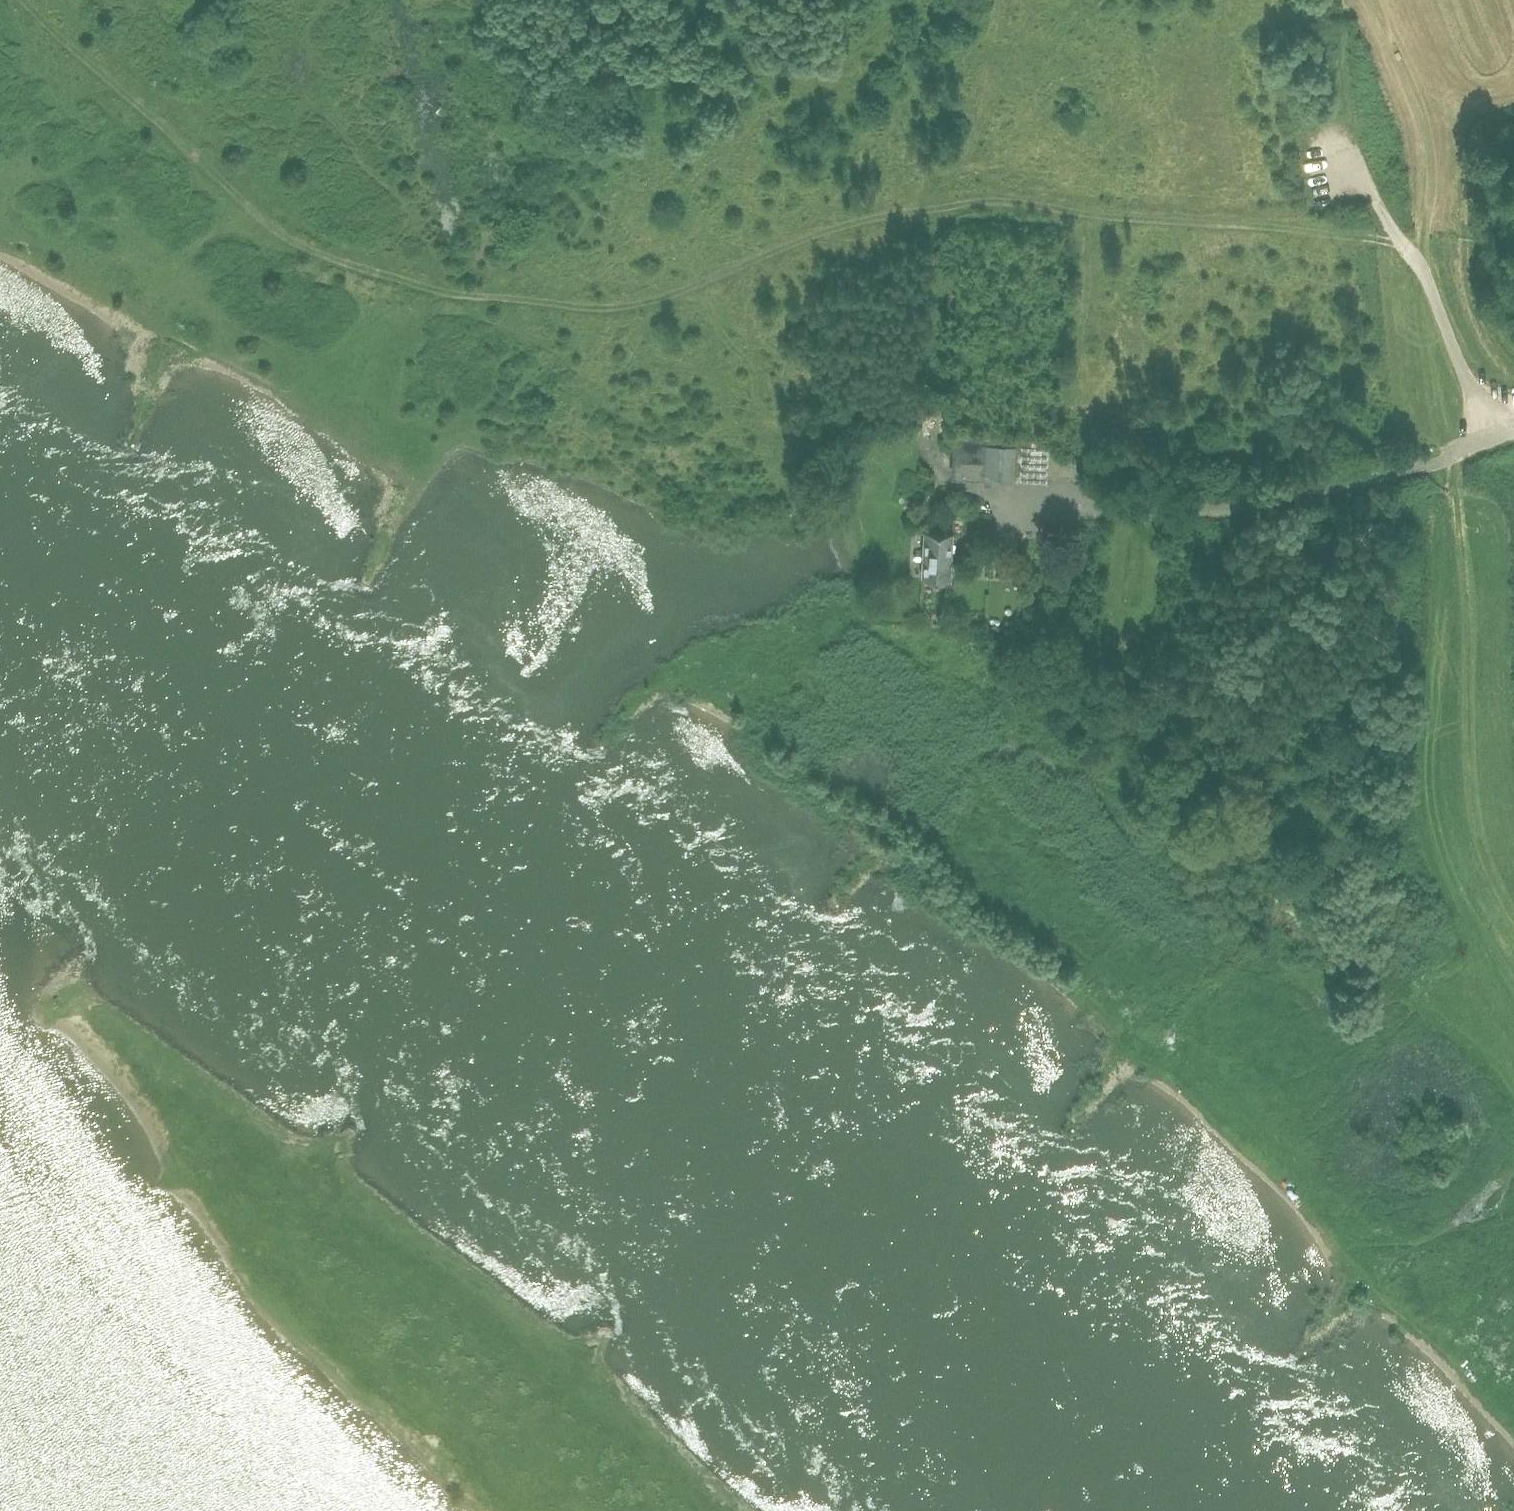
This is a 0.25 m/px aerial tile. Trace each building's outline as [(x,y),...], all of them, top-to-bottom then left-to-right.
[(1047,480),(1049,439),(953,435),(952,478),(1047,480)] [(950,579),(952,531),(924,530),(922,578),(950,579)]
